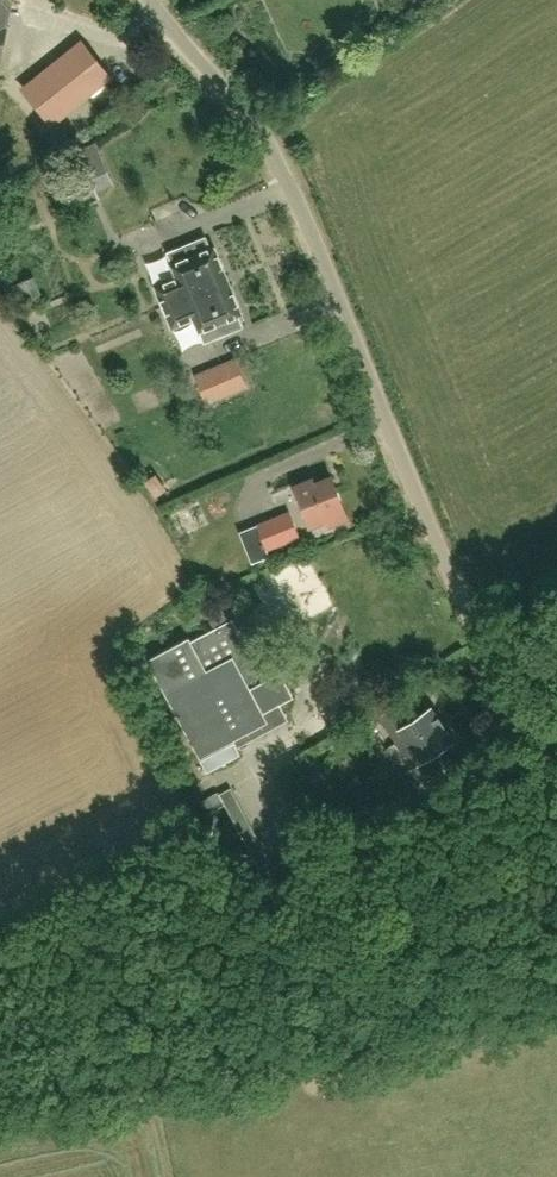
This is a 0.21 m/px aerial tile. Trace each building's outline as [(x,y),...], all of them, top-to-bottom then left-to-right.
[(6,12),(8,13),(10,0),(0,0),(0,11),(6,12)] [(110,78),(81,43),(24,89),(52,124),(110,78)] [(95,139),(37,197),(50,209),(70,188),(78,205),(114,185),(95,139)] [(164,308),(229,281),(215,246),(210,248),(206,237),(168,253),(173,264),(172,264),(177,277),(155,286),(164,308)] [(243,314),(229,281),(164,308),(172,328),(194,319),(200,332),(201,331),(205,342),(243,327),(238,316),(243,314)] [(99,361),(110,359),(105,334),(94,336),(99,361)] [(247,386),(236,359),(196,375),(208,402),(247,386)] [(313,478),(295,485),(311,525),(325,520),(328,526),(348,519),(334,481),(317,487),(313,478)] [(290,511),(257,523),(267,549),(300,536),(290,511)] [(265,598),(262,619),(278,621),(281,600),(265,598)] [(256,660),(233,618),(192,640),(190,636),(148,659),(201,757),(234,740),(235,742),(201,760),(207,772),(241,754),(237,747),(289,719),(281,703),(294,696),(281,671),(280,671),(270,653),(256,660)] [(394,705),(381,713),(414,766),(455,740),(432,705),(405,722),(394,705)] [(404,772),(377,789),(373,793),(384,807),(388,803),(413,786),(404,772)] [(232,788),(219,794),(228,811),(241,804),(232,788)]
